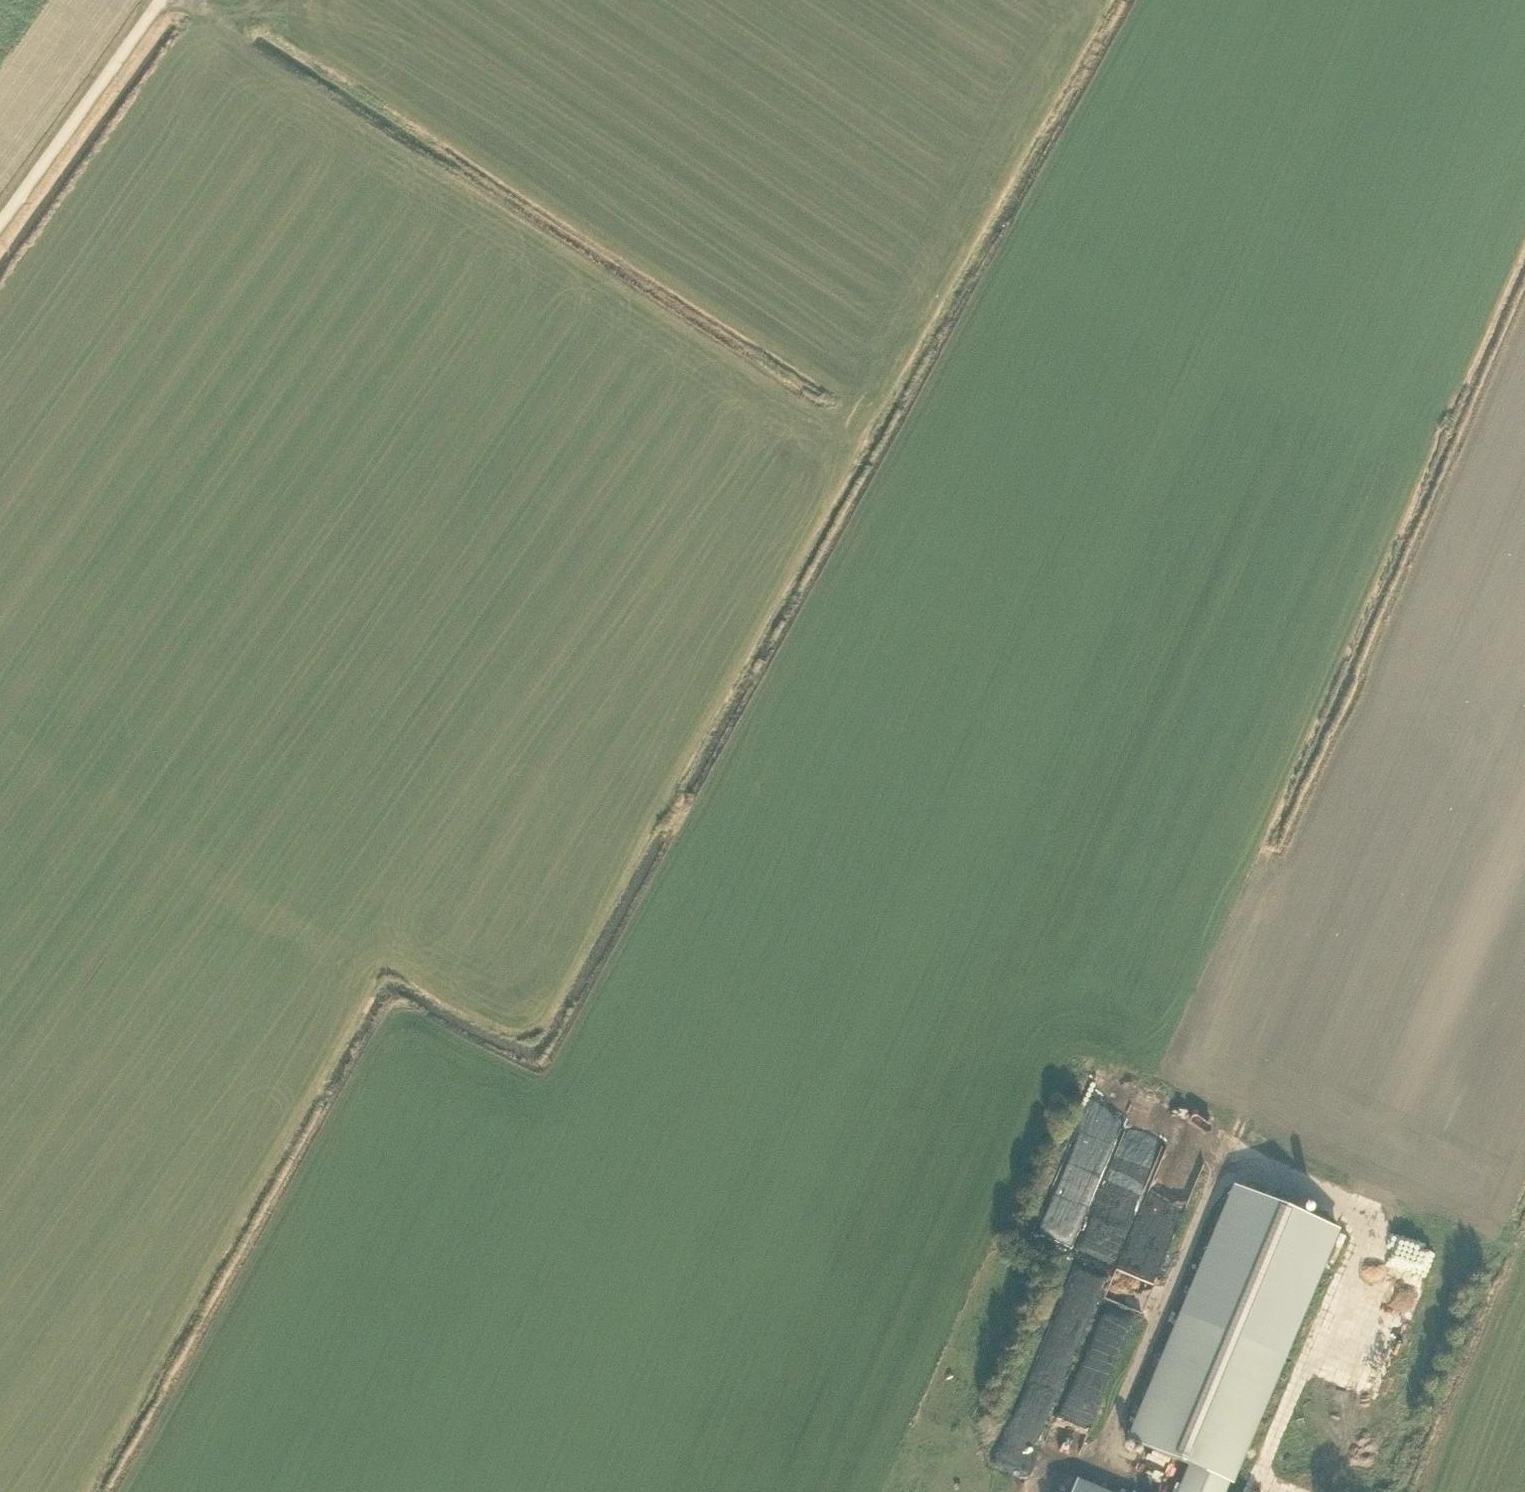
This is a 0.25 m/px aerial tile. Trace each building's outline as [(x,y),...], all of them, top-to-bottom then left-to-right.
[(1335,1225),(1239,1183),(1132,1441),(1190,1466),(1179,1491),(1225,1491),(1335,1225)] [(1068,1370),(1103,1273),(1075,1263),(1040,1361),(1068,1370)] [(1105,1296),(1069,1394),(1104,1407),(1140,1309),(1105,1296)] [(1073,1491),(1098,1491),(1076,1483),(1073,1491)]
